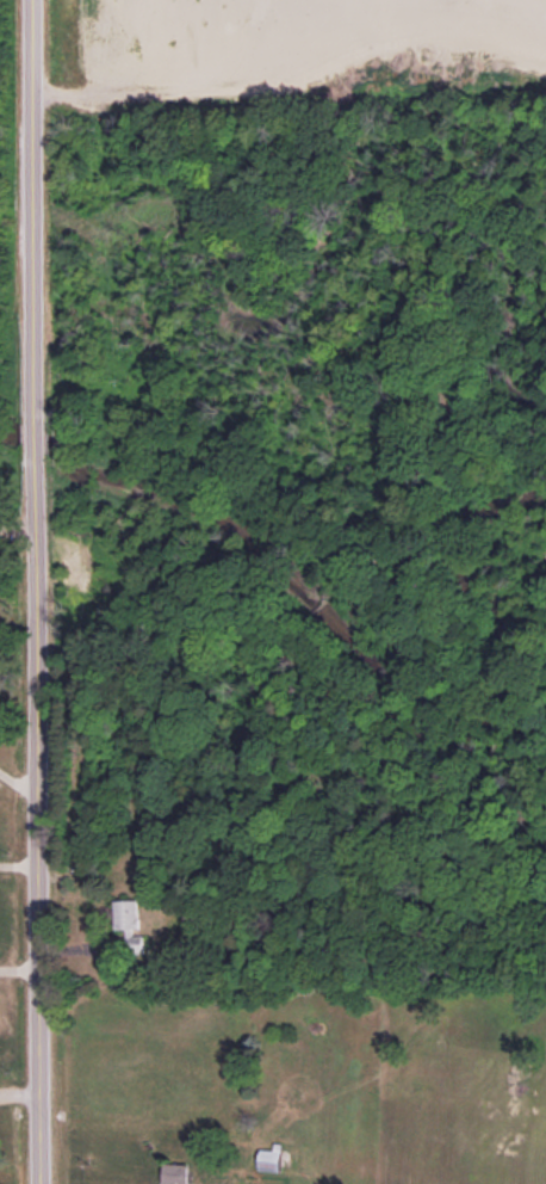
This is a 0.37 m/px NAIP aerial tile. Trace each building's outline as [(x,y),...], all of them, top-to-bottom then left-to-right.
[(114,931),(125,930),(126,954),(144,954),(143,931),(139,932),(138,900),(113,900),(114,931)] [(188,1164),(161,1164),(161,1183),(187,1183),(188,1164)]
